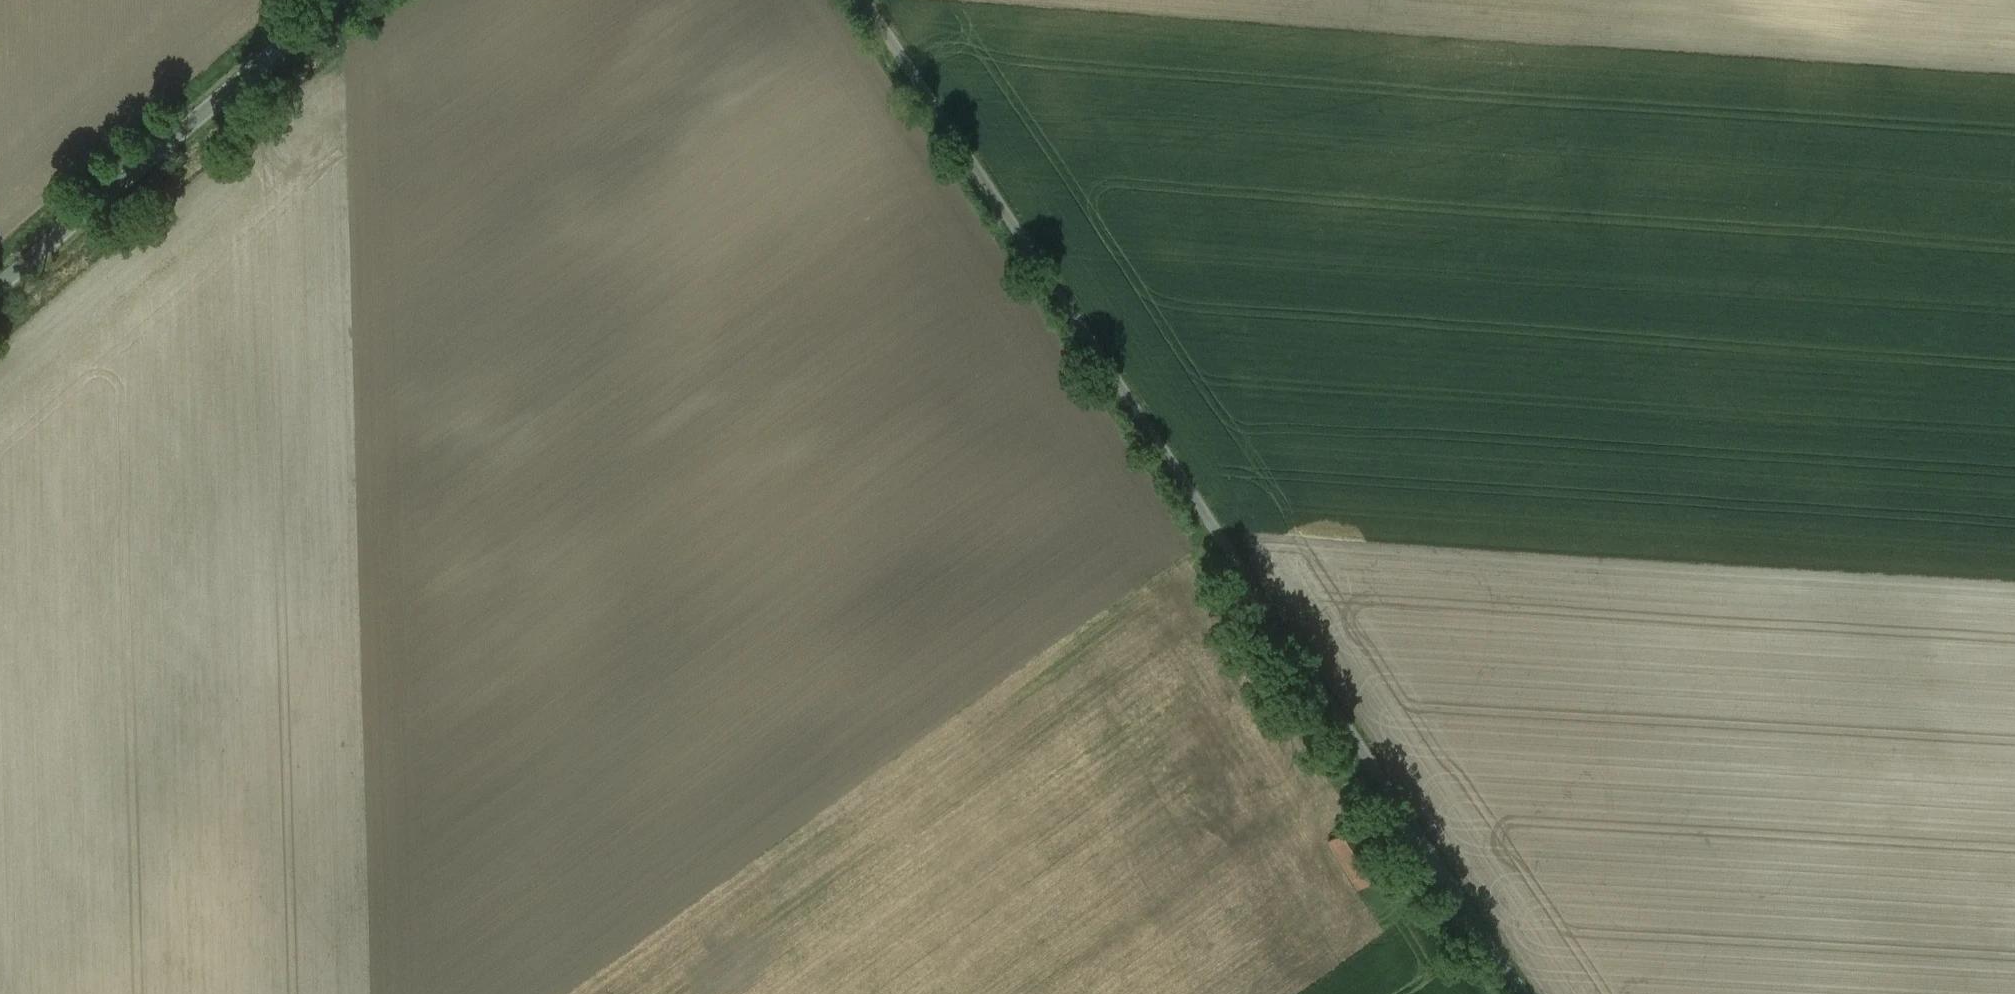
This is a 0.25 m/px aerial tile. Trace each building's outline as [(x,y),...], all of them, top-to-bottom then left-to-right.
[(1343,830),(1327,840),(1358,889),(1374,879),(1343,830)]
